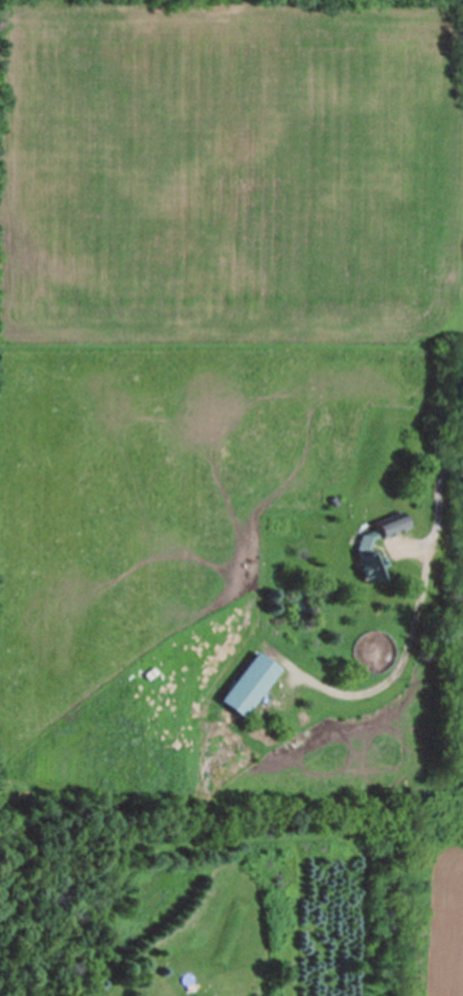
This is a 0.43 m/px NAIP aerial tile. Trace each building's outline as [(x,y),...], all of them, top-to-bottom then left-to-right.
[(408,527),(403,510),(375,520),(377,527),(352,536),(368,581),(385,575),(373,539),(408,527)] [(280,666),(257,650),(221,700),(244,716),(280,666)]
